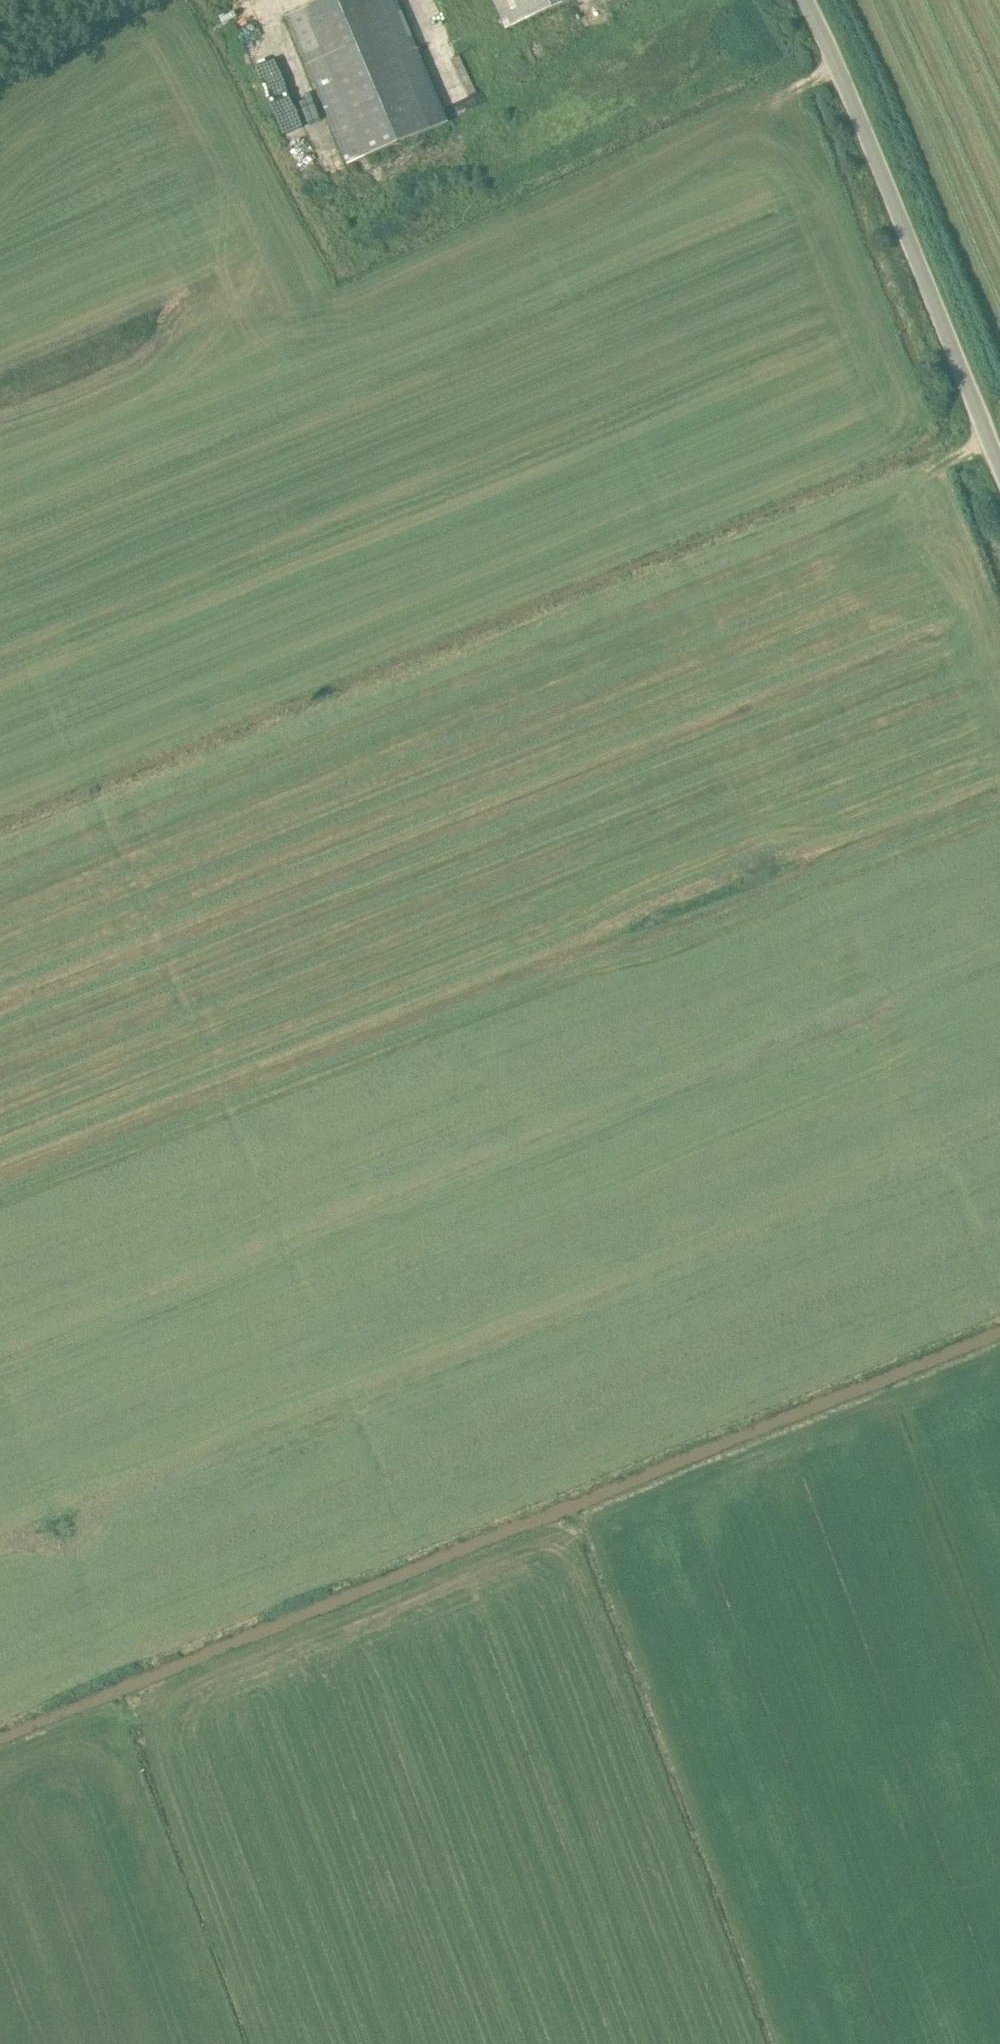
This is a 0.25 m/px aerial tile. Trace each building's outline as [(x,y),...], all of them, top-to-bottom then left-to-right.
[(397,0),(321,0),(286,16),(350,163),(449,120),(397,0)] [(505,28),(570,0),(493,0),(505,28)]
